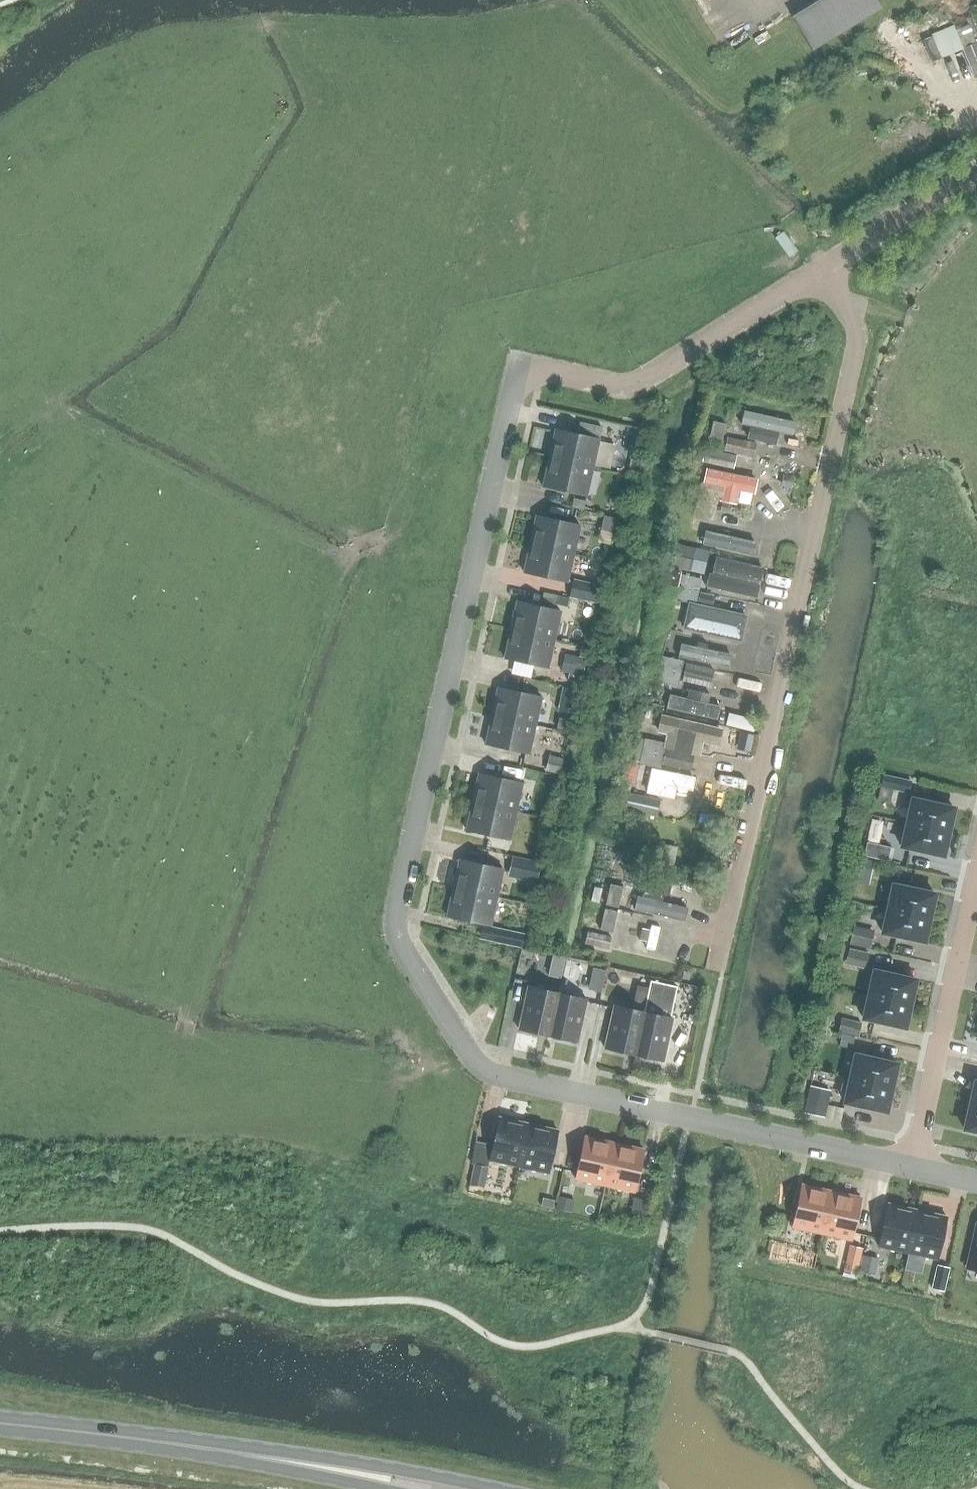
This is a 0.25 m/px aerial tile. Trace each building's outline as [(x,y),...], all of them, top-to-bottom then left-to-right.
[(875,0),(818,0),(791,16),(812,50),(880,9),(875,0)] [(973,78),(976,76),(976,44),(976,41),(961,48),(973,78)] [(788,259),(797,252),(783,233),(774,240),(788,259)] [(744,412),(741,427),(749,428),(746,441),(775,447),(778,435),(792,438),(796,423),(744,412)] [(712,421),(708,442),(720,445),(725,424),(712,421)] [(577,435),(555,430),(549,458),(593,468),(602,428),(580,423),(577,435)] [(756,444),(726,437),(723,451),(753,458),(756,444)] [(702,461),(733,468),(736,457),(704,449),(702,461)] [(542,486),(586,496),(593,468),(549,458),(542,486)] [(758,481),(704,470),(701,485),(721,490),(718,504),(734,508),(737,493),(755,497),(758,481)] [(698,493),(695,505),(715,509),(718,497),(698,493)] [(573,498),(571,507),(583,510),(585,501),(573,498)] [(713,522),(715,509),(695,505),(692,517),(713,522)] [(603,513),(600,527),(612,530),(615,515),(603,513)] [(536,516),(529,544),(574,554),(580,526),(536,516)] [(755,542),(706,531),(702,548),(751,559),(755,542)] [(688,546),(671,543),(666,566),(690,572),(695,548),(688,546)] [(523,572),(567,582),(574,554),(529,544),(523,572)] [(764,570),(715,560),(708,592),(757,602),(764,570)] [(680,575),(677,587),(688,589),(697,592),(700,579),(680,575)] [(569,597),(597,603),(600,589),(572,583),(569,597)] [(695,603),(697,592),(688,589),(677,587),(674,599),(695,604),(695,603)] [(696,603),(711,607),(713,595),(699,592),(696,603)] [(516,602),(510,630),(554,640),(561,611),(516,602)] [(688,604),(682,631),(741,644),(747,617),(688,604)] [(504,658),(548,668),(554,640),(510,630),(504,658)] [(732,654),(681,644),(678,659),(729,669),(732,654)] [(572,655),(568,673),(566,679),(580,683),(586,659),(572,655)] [(662,657),(659,669),(680,674),(682,661),(662,657)] [(681,682),(709,687),(712,670),(685,664),(681,682)] [(677,686),(680,674),(659,669),(656,681),(677,686)] [(497,687),(491,716),(535,725),(541,697),(497,687)] [(562,687),(559,699),(577,703),(580,691),(562,687)] [(716,724),(719,707),(709,705),(711,696),(688,691),(686,700),(669,696),(665,713),(716,724)] [(731,714),(730,724),(756,727),(758,717),(731,714)] [(485,744),(529,754),(535,725),(491,716),(485,744)] [(558,718),(556,728),(570,731),(572,721),(558,718)] [(719,750),(723,731),(661,718),(656,737),(667,739),(665,748),(700,756),(702,747),(719,750)] [(740,733),(737,745),(750,748),(753,735),(740,733)] [(644,739),(641,751),(662,756),(664,743),(644,739)] [(689,769),(692,756),(665,750),(662,764),(689,769)] [(659,768),(662,756),(641,751),(639,764),(659,768)] [(549,756),(545,772),(559,775),(563,759),(549,756)] [(646,796),(674,800),(675,791),(690,794),(693,777),(651,769),(646,796)] [(478,774),(472,802),(516,812),(522,783),(478,774)] [(887,776),(884,788),(908,793),(910,781),(887,776)] [(621,791),(618,807),(656,816),(659,800),(621,791)] [(911,798),(906,823),(948,832),(953,807),(911,798)] [(465,830),(510,840),(516,812),(472,802),(465,830)] [(942,856),(948,832),(906,823),(901,847),(942,856)] [(866,842),(863,856),(887,861),(890,848),(866,842)] [(525,874),(523,880),(535,882),(540,863),(512,857),(509,870),(525,874)] [(459,859),(453,888),(497,897),(503,869),(459,859)] [(647,880),(642,898),(661,902),(663,893),(669,894),(671,885),(647,880)] [(617,907),(622,887),(609,884),(605,905),(617,907)] [(934,894),(892,885),(887,908),(928,918),(934,894)] [(446,916),(490,925),(497,897),(453,888),(446,916)] [(633,913),(686,925),(688,910),(637,899),(633,913)] [(617,911),(604,908),(599,929),(612,932),(617,911)] [(923,942),(928,918),(887,908),(882,932),(923,942)] [(660,927),(651,925),(646,951),(655,953),(660,927)] [(849,944),(869,949),(872,931),(853,926),(849,944)] [(524,934),(496,928),(493,941),(521,947),(524,934)] [(638,940),(645,942),(648,930),(641,929),(638,940)] [(611,937),(587,931),(584,944),(607,950),(611,937)] [(848,949),(845,964),(864,968),(868,953),(848,949)] [(552,955),(547,975),(559,978),(564,958),(562,957),(552,955)] [(593,969),(589,988),(600,991),(605,971),(593,969)] [(873,971),(868,995),(909,1004),(915,980),(873,971)] [(643,1012),(633,1054),(662,1061),(672,1018),(670,1018),(677,986),(650,980),(643,1012)] [(613,1005),(604,1048),(633,1054),(643,1012),(642,1011),(647,988),(636,985),(631,1009),(613,1005)] [(518,1029),(547,1035),(557,992),(527,986),(518,1029)] [(576,1042),(586,999),(557,992),(547,1035),(576,1042)] [(868,995),(862,1019),(904,1028),(909,1004),(868,995)] [(861,1022),(841,1018),(837,1032),(857,1037),(861,1022)] [(841,1034),(838,1046),(851,1049),(854,1037),(841,1034)] [(854,1055),(849,1078),(891,1088),(896,1064),(854,1055)] [(885,1112),(891,1088),(849,1078),(844,1102),(885,1112)] [(974,1081),(969,1105),(976,1107),(976,1082),(974,1081)] [(827,1105),(829,1096),(808,1091),(803,1113),(840,1122),(843,1108),(827,1105)] [(969,1105),(963,1129),(976,1132),(976,1107),(969,1105)] [(489,1160),(518,1166),(528,1123),(499,1117),(489,1160)] [(548,1173),(557,1130),(528,1123),(518,1166),(548,1173)] [(575,1179),(604,1185),(614,1142),(585,1136),(575,1179)] [(614,1142),(604,1185),(633,1192),(643,1149),(614,1142)] [(484,1187),(488,1167),(473,1164),(469,1185),(484,1187)] [(792,1227),(821,1234),(831,1191),(801,1184),(792,1227)] [(850,1240),(860,1197),(831,1191),(821,1234),(850,1240)] [(558,1195),(555,1209),(570,1212),(573,1198),(558,1195)] [(554,1200),(542,1197),(540,1206),(552,1208),(554,1200)] [(878,1246),(907,1253),(917,1210),(887,1203),(878,1246)] [(936,1259),(946,1216),(917,1210),(907,1253),(936,1259)] [(967,1268),(976,1270),(976,1225),(967,1268)] [(849,1245),(846,1259),(859,1262),(862,1248),(849,1245)] [(791,1248),(788,1263),(803,1267),(807,1251),(791,1248)] [(862,1255),(858,1271),(875,1274),(879,1258),(862,1255)] [(937,1265),(932,1288),(943,1291),(948,1268),(937,1265)]
